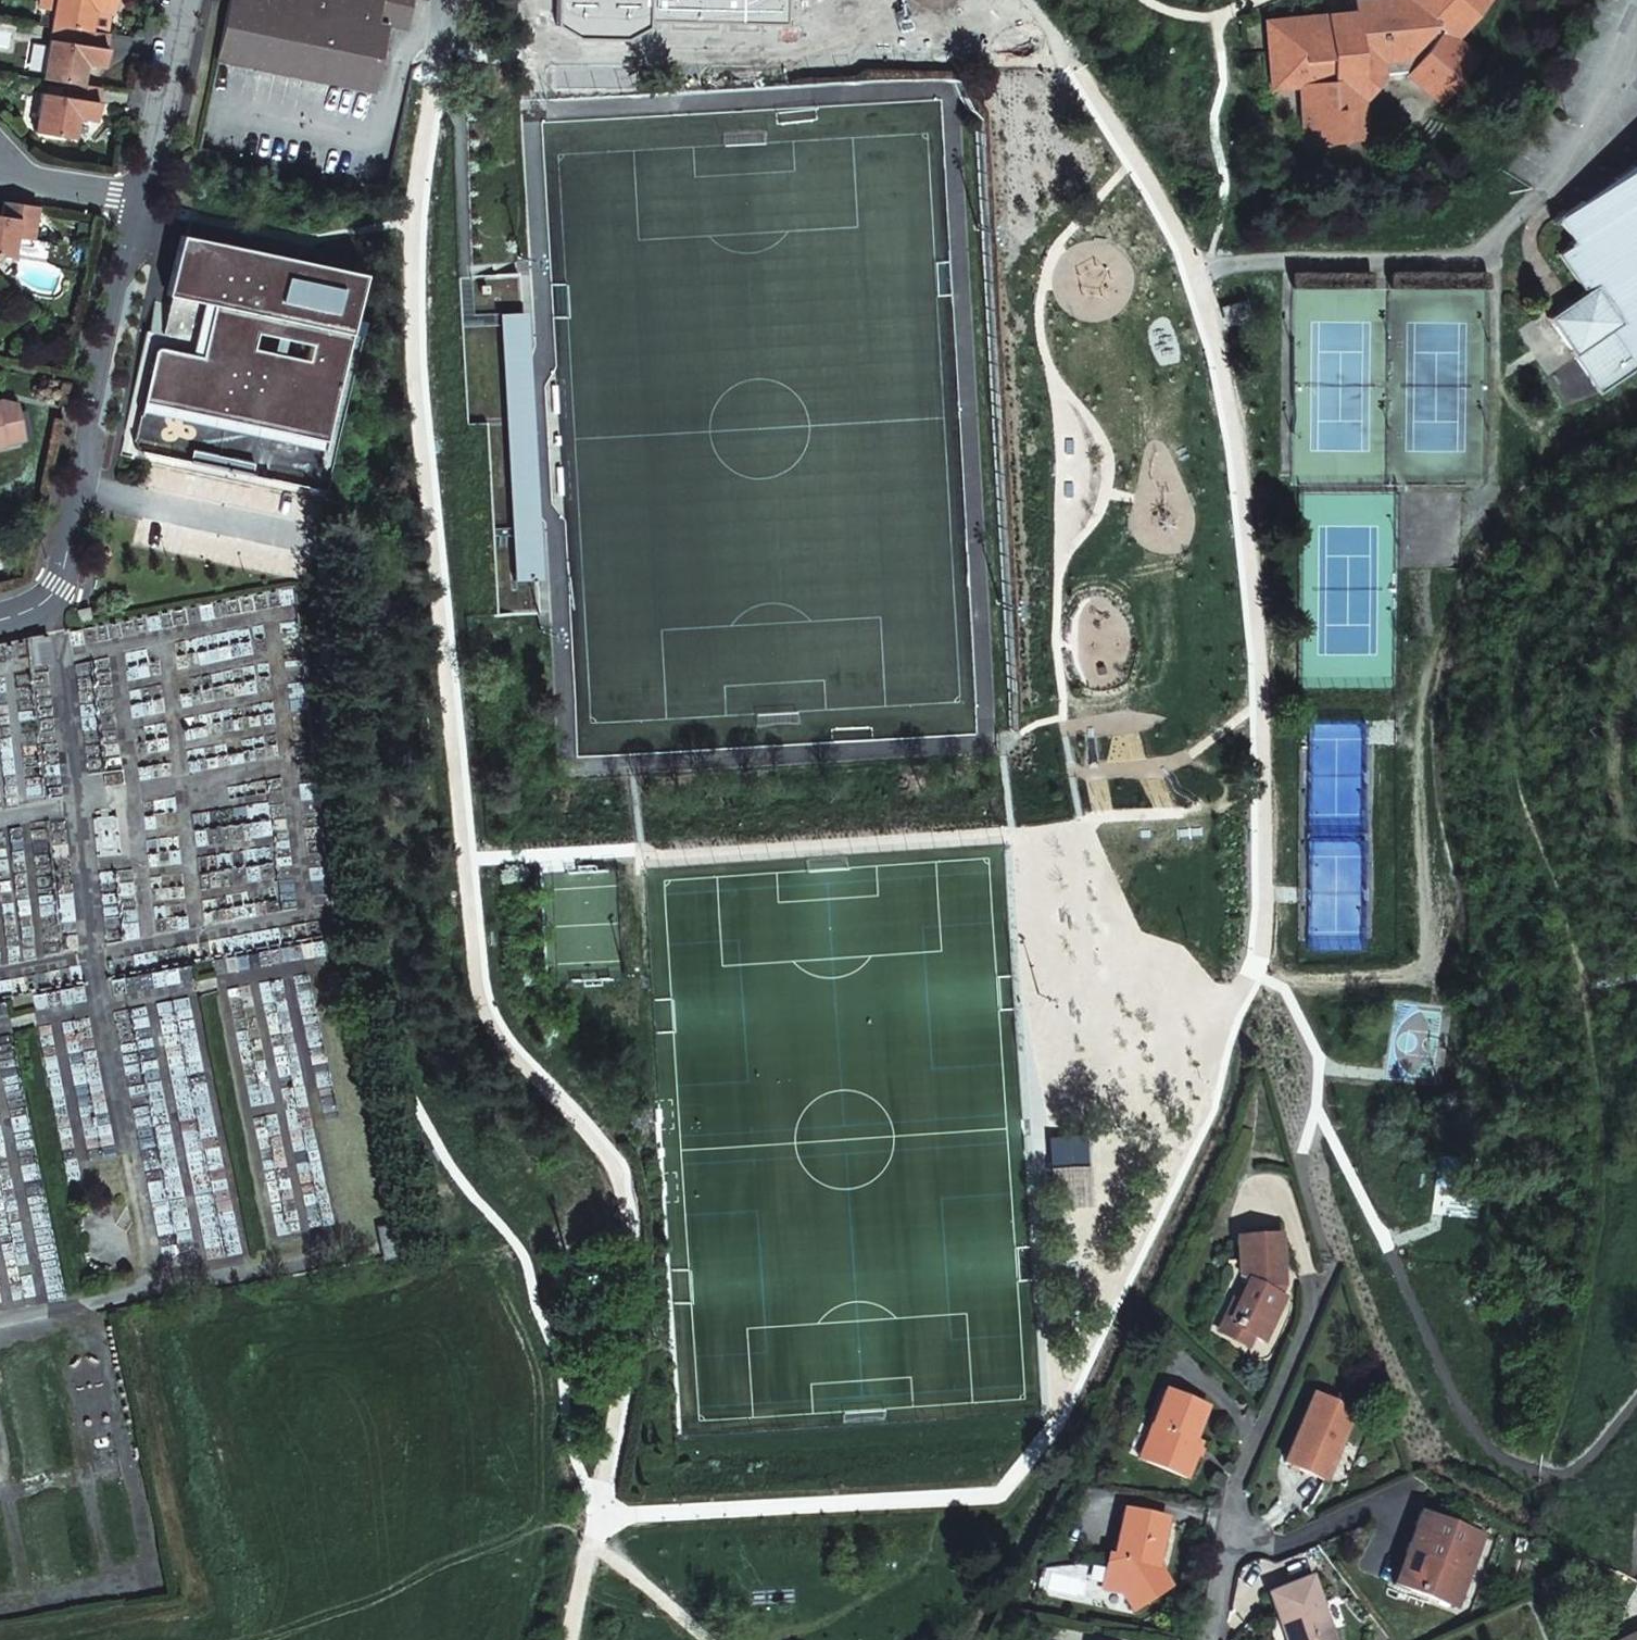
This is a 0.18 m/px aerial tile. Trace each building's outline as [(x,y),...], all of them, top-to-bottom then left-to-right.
[(78,30),(93,32),(96,10),(112,12),(114,0),(55,0),(52,26),(78,30)] [(214,60),(370,92),(384,25),(404,30),(410,0),(227,0),(214,60)] [(649,27),(649,20),(786,24),(787,0),(558,0),(557,26),(579,38),(626,39),(649,27)] [(1265,20),(1272,89),(1299,87),(1306,145),(1368,139),(1364,99),(1384,74),(1406,72),(1442,101),(1478,58),(1462,44),(1466,39),(1459,35),(1487,0),(1370,0),(1354,2),(1355,11),(1356,23),(1329,25),(1327,14),(1265,20)] [(1356,23),(1355,11),(1327,14),(1329,25),(1356,23)] [(44,80),(70,83),(79,85),(85,86),(88,65),(104,67),(109,35),(93,32),(78,30),(76,43),(50,39),(44,80)] [(96,121),(101,88),(85,86),(79,85),(70,83),(69,95),(42,92),(36,132),(77,138),(80,119),(96,121)] [(1555,219),(1572,242),(1556,254),(1583,292),(1547,317),(1600,392),(1636,368),(1636,161),(1555,219)] [(5,202),(3,214),(0,214),(0,256),(15,258),(18,237),(36,240),(42,208),(35,206),(29,206),(5,202)] [(379,272),(182,233),(140,419),(338,457),(379,272)] [(27,438),(18,404),(0,401),(0,445),(27,438)] [(88,613),(78,615),(80,621),(90,619),(88,613)] [(42,636),(27,639),(31,669),(44,667),(42,636)] [(1084,1136),(1052,1137),(1053,1170),(1085,1168),(1084,1136)] [(393,1221),(374,1225),(380,1258),(399,1255),(393,1221)] [(1235,1327),(1253,1336),(1264,1341),(1283,1298),(1273,1294),(1282,1274),(1279,1236),(1235,1239),(1238,1278),(1246,1281),(1236,1303),(1229,1319),(1237,1323),(1235,1327)] [(1248,1348),(1253,1336),(1235,1327),(1237,1323),(1229,1319),(1236,1303),(1228,1299),(1214,1332),(1248,1348)] [(1164,1390),(1151,1424),(1158,1427),(1145,1460),(1187,1476),(1200,1442),(1193,1439),(1205,1407),(1164,1390)] [(1353,1413),(1313,1396),(1284,1462),(1324,1479),(1353,1413)] [(1158,1427),(1151,1424),(1139,1458),(1145,1460),(1158,1427)] [(1109,1555),(1102,1584),(1120,1588),(1133,1609),(1169,1585),(1155,1565),(1164,1520),(1125,1511),(1115,1557),(1109,1555)] [(1421,1514),(1407,1553),(1424,1560),(1413,1590),(1457,1606),(1482,1538),(1421,1514)] [(1424,1560),(1407,1553),(1396,1584),(1413,1590),(1424,1560)] [(1280,1630),(1286,1628),(1291,1639),(1334,1639),(1308,1578),(1266,1596),(1280,1630)] [(1280,1630),(1284,1639),(1291,1639),(1286,1628),(1280,1630)]
